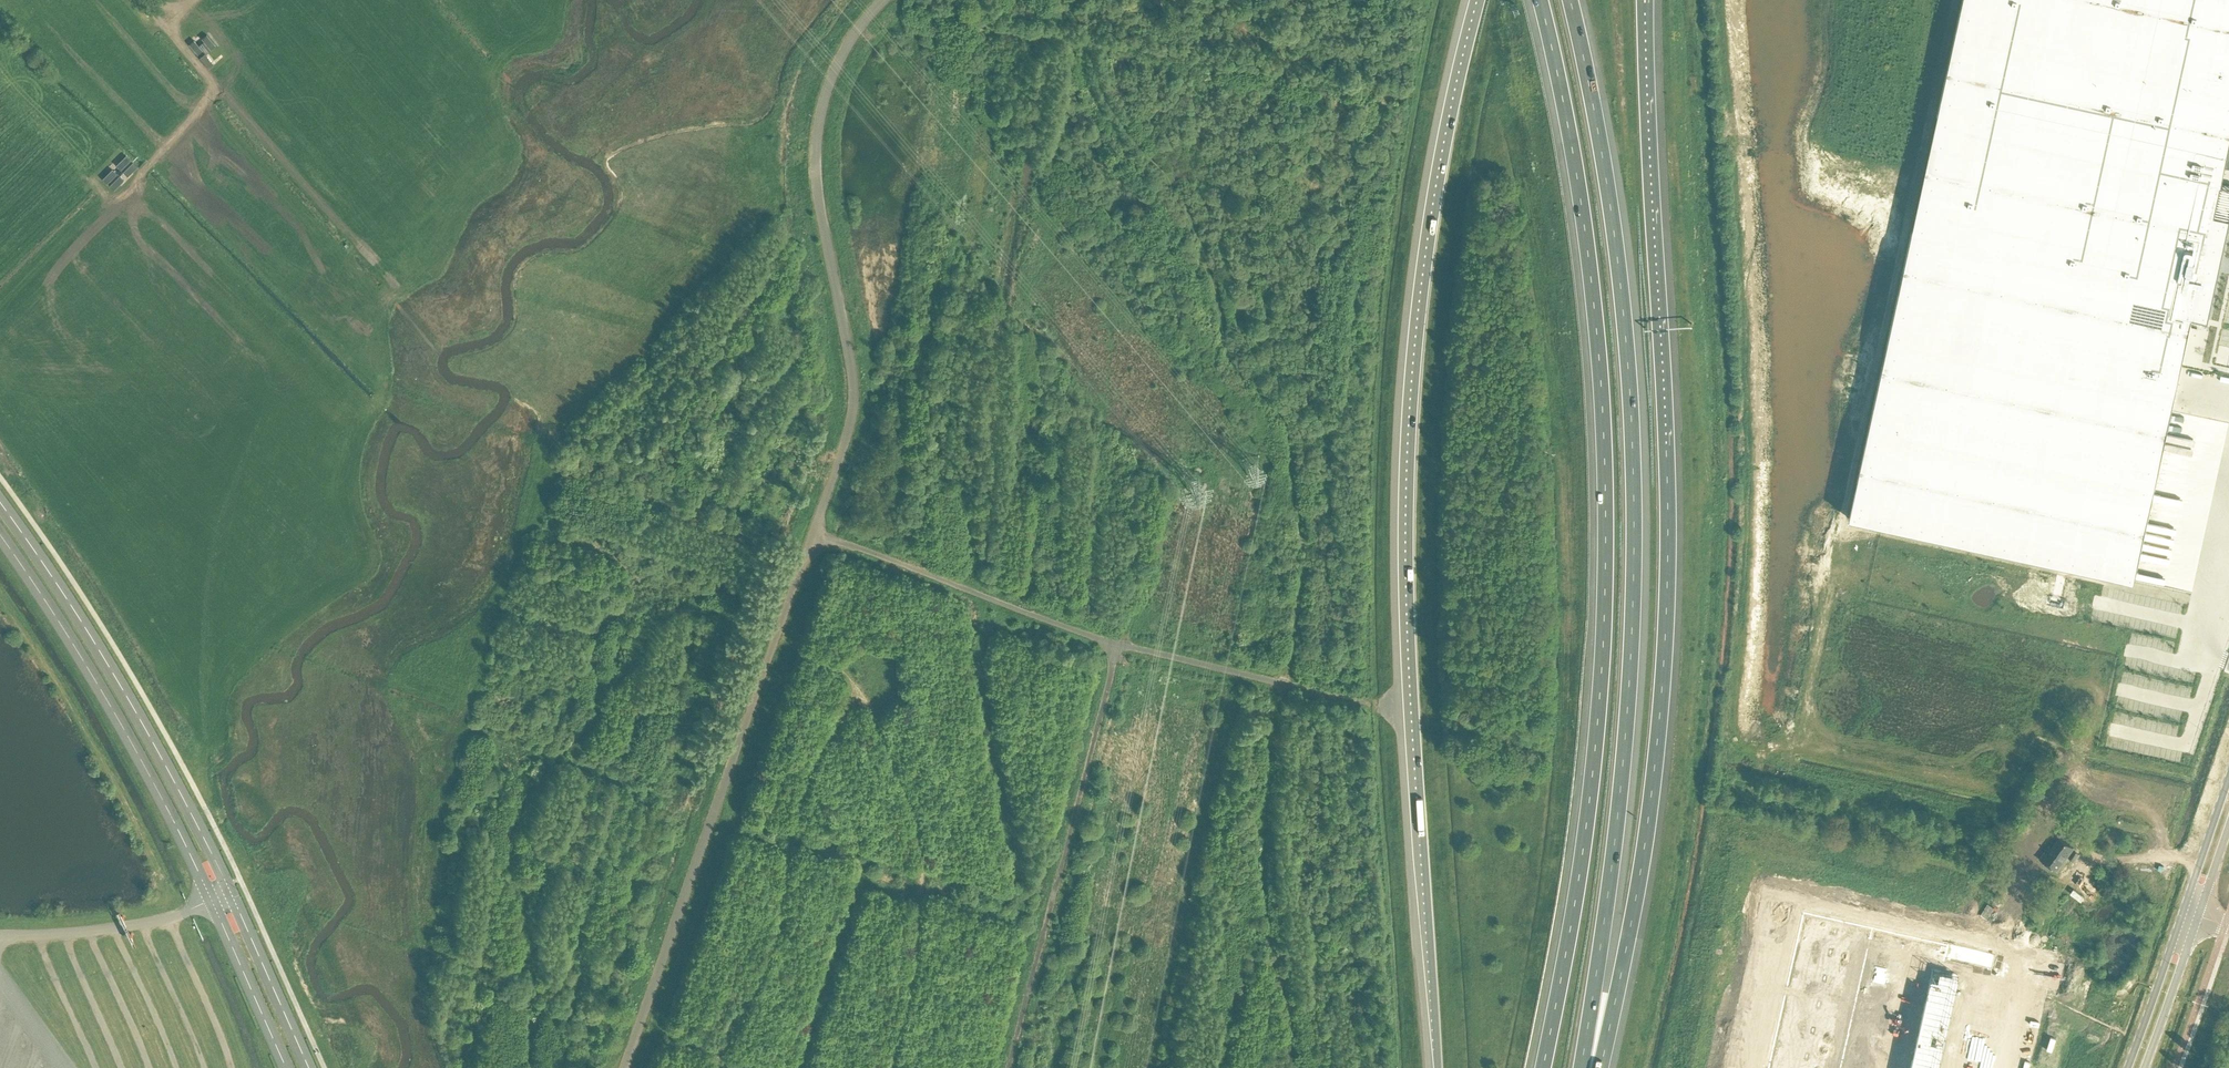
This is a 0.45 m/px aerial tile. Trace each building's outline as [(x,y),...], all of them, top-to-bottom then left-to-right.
[(2220,182),(2224,168),(2228,143),(2228,0),(1962,0),(1957,21),(1849,518),(1882,525),(2069,566),(2133,580),(2191,315),(2194,316),(2207,319),(2228,218),(2228,216),(2214,213),(2220,182)] [(215,32),(210,36),(218,46),(223,43),(215,32)] [(197,42),(207,52),(212,47),(202,37),(197,42)] [(215,51),(209,55),(215,66),(221,62),(215,51)] [(129,168),(139,159),(134,154),(124,163),(129,168)] [(140,160),(132,169),(137,173),(145,163),(140,160)] [(121,166),(111,177),(116,182),(118,181),(123,186),(132,177),(127,173),(127,172),(121,166)] [(2071,863),(2082,848),(2063,833),(2046,855),(2064,869),(2069,862),(2071,863)] [(1768,1067),(1938,1067),(1959,974),(1941,970),(1947,943),(1803,911),(1768,1067)]
